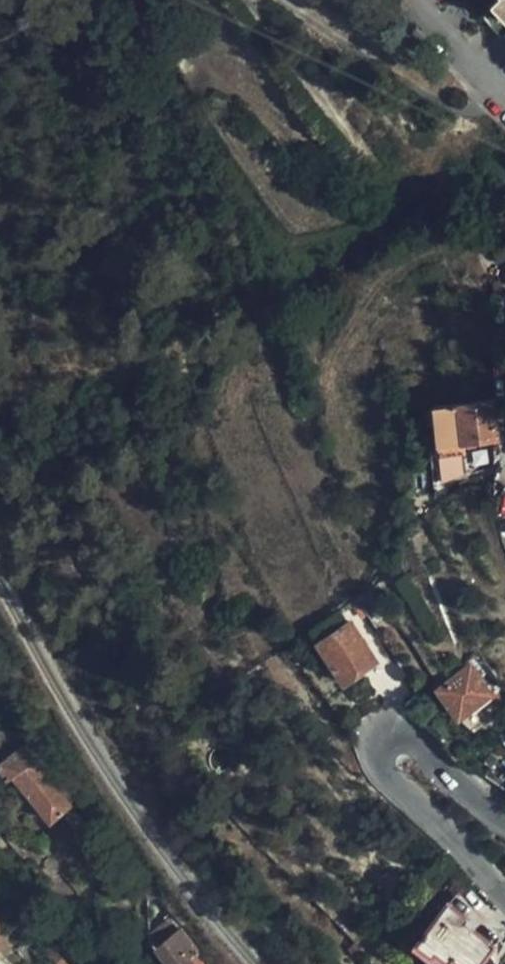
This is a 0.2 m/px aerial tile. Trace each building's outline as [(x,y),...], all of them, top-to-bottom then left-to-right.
[(495,2),(489,8),(504,25),(504,0),(493,0),(495,2)] [(502,444),(495,400),(431,410),(439,455),(502,444)] [(378,660),(352,621),(322,642),(346,680),(378,660)] [(492,693),(473,664),(440,688),(460,715),(492,693)] [(37,736),(0,763),(0,768),(9,779),(14,775),(30,795),(50,778),(48,776),(36,759),(40,756),(37,736)] [(490,777),(504,788),(504,754),(490,777)] [(50,778),(30,795),(49,820),(70,806),(67,800),(71,797),(53,773),(48,776),(50,778)] [(466,919),(468,915),(449,900),(419,938),(453,963),(478,963),(496,943),(466,919)] [(62,963),(78,963),(92,946),(65,927),(47,951),(62,963)] [(190,956),(197,949),(180,928),(167,940),(170,945),(158,954),(166,963),(196,963),(190,956)]
